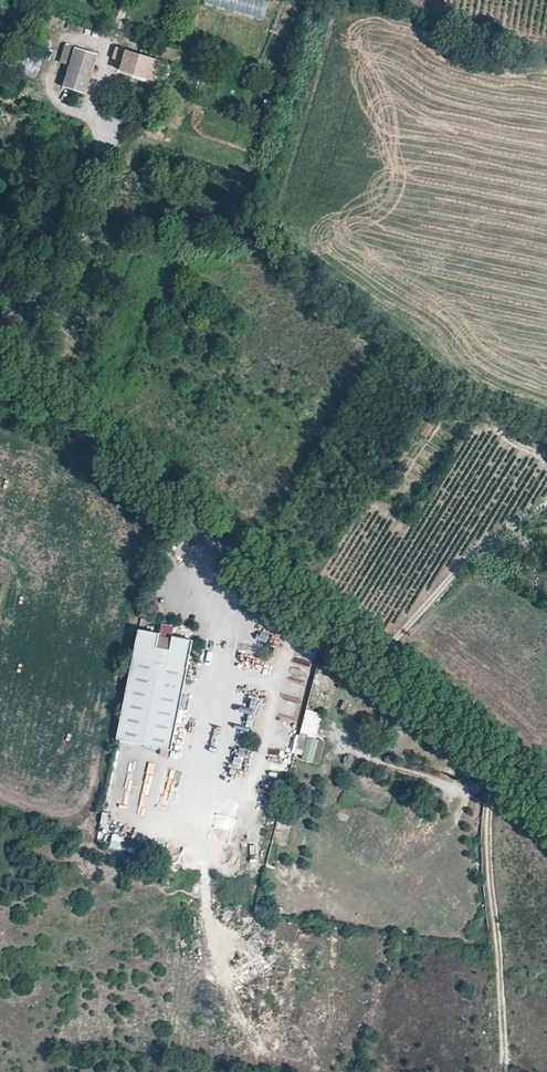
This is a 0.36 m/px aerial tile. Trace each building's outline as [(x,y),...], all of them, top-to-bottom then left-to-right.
[(203,5),(265,20),(270,0),(205,0),(203,5)] [(71,66),(76,49),(66,45),(61,63),(71,66)] [(124,62),(122,70),(155,80),(161,61),(160,61),(152,58),(149,57),(117,48),(113,59),(124,62)] [(87,93),(98,55),(76,49),(71,66),(65,86),(87,93)] [(152,49),(149,57),(152,58),(160,61),(162,52),(152,49)] [(23,73),(37,76),(39,65),(25,61),(23,73)] [(172,750),(194,640),(140,629),(118,739),(172,750)] [(313,680),(299,748),(305,749),(302,760),(321,764),(326,742),(317,740),(323,712),(330,713),(336,685),(313,680)] [(113,834),(109,847),(120,851),(124,837),(113,834)]
